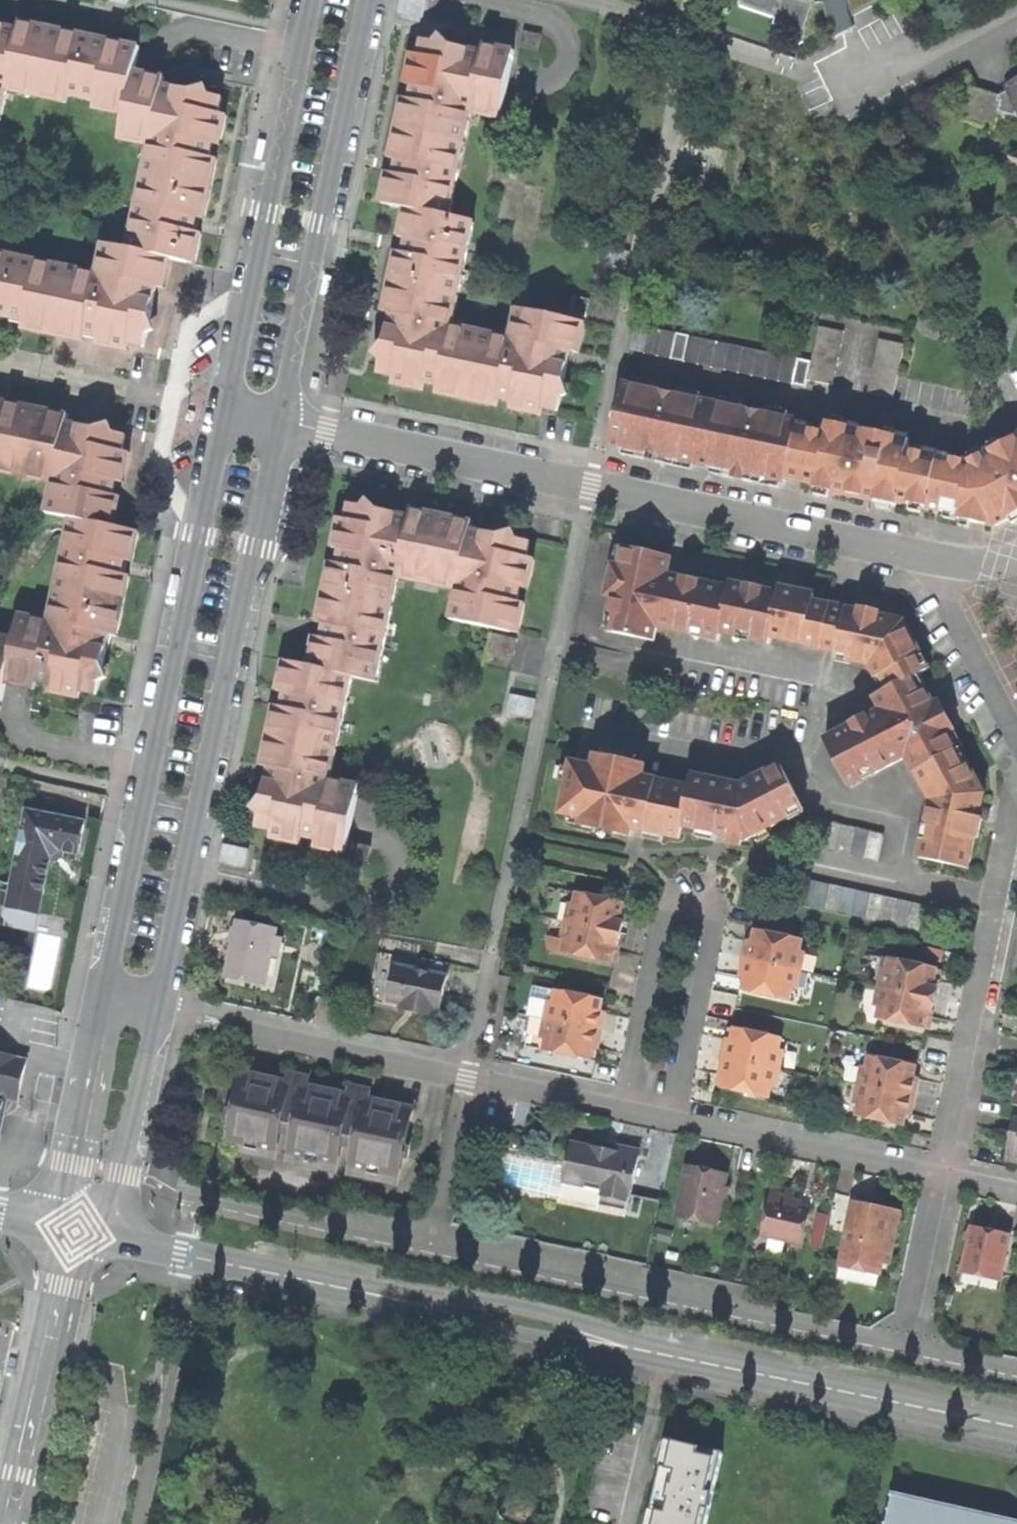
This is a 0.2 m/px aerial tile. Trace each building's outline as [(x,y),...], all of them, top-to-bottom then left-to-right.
[(859,14),(870,9),(868,5),(849,10),(851,18),(859,14)] [(18,30),(7,91),(66,103),(68,96),(95,102),(94,108),(124,115),(134,72),(139,48),(102,40),(20,23),(18,30)] [(18,30),(12,28),(0,26),(0,121),(1,121),(7,91),(18,30)] [(519,46),(538,50),(541,34),(522,30),(519,46)] [(499,119),(513,50),(482,44),(481,51),(421,38),(418,53),(410,52),(403,82),(411,84),(410,89),(408,97),(401,95),(388,156),(395,158),(394,165),(392,172),(385,170),(379,202),(403,207),(397,237),(405,239),(403,246),(402,252),(395,251),(382,311),(389,312),(384,333),(376,373),(393,376),(391,384),(421,391),(422,383),(436,386),(434,394),(496,407),(497,400),(511,403),(509,410),(539,416),(540,410),(557,413),(566,371),(570,353),(578,354),(584,324),(515,310),(509,338),(450,325),(473,221),(447,216),(469,112),(499,119)] [(148,145),(209,158),(212,144),(219,146),(225,116),(219,115),(222,99),(169,87),(163,86),(165,79),(134,72),(124,115),(119,139),(148,145)] [(1011,84),(1006,87),(1009,95),(1002,98),(1002,102),(998,101),(998,96),(970,88),(961,120),(994,130),(998,117),(1016,123),(1016,81),(1011,84)] [(266,141),(258,139),(254,160),(262,162),(266,141)] [(126,249),(163,258),(171,259),(195,265),(201,234),(193,232),(195,226),(196,218),(204,219),(217,160),(209,158),(148,145),(126,249)] [(96,274),(85,335),(92,336),(98,337),(128,344),(144,347),(157,288),(163,258),(126,249),(102,244),(96,274)] [(85,335),(96,274),(0,253),(0,317),(17,321),(24,322),(22,329),(53,336),(55,328),(85,335)] [(164,289),(171,259),(163,258),(157,288),(164,289)] [(331,275),(327,275),(323,296),(331,297),(334,282),(335,276),(331,275)] [(569,315),(585,318),(589,300),(573,297),(569,315)] [(845,332),(820,326),(807,382),(832,388),(845,332)] [(83,342),(85,335),(55,328),(53,336),(83,342)] [(809,361),(648,328),(644,353),(804,387),(809,361)] [(126,352),(128,344),(98,337),(96,346),(126,352)] [(904,344),(879,339),(867,394),(893,399),(904,344)] [(797,421),(621,385),(608,446),(626,449),(624,456),(694,471),(695,464),(713,468),(711,474),(783,489),(786,478),(797,426),(797,421)] [(65,423),(66,420),(67,416),(1,402),(0,402),(0,472),(53,483),(65,423)] [(71,518),(107,526),(113,496),(114,489),(116,481),(122,452),(126,436),(65,423),(53,483),(46,513),(71,518)] [(994,526),(1009,519),(1013,525),(1016,523),(1016,435),(1000,445),(998,440),(989,445),(991,450),(980,455),(978,451),(968,456),(971,460),(968,461),(908,448),(910,439),(830,424),(828,432),(806,427),(797,426),(786,478),(795,481),(817,485),(814,496),(833,499),(834,493),(856,498),(879,502),(878,510),(891,512),(892,505),(896,506),(896,502),(909,505),(908,510),(921,513),(922,507),(945,512),(944,519),(956,521),(956,518),(961,519),(960,526),(969,528),(970,522),(976,523),(994,526)] [(130,454),(122,452),(116,481),(124,483),(130,454)] [(120,498),(113,496),(107,526),(114,527),(120,498)] [(524,557),(528,540),(492,533),(475,530),(475,532),(467,530),(469,522),(409,509),(407,518),(395,515),(349,505),(345,521),(339,519),(333,552),(339,554),(338,558),(337,565),(330,564),(317,627),(321,627),(319,641),(314,640),(308,668),(283,663),(279,683),(277,694),(283,695),(281,709),(273,708),(262,767),(268,768),(258,817),(256,830),(271,833),(269,841),(301,847),(303,841),(315,843),(315,850),(345,856),(348,851),(361,788),(332,781),(353,680),(378,684),(399,581),(456,592),(450,623),(506,634),(507,632),(516,634),(522,602),(515,601),(518,586),(525,588),(532,559),(524,557)] [(49,622),(36,682),(51,685),(49,693),(79,699),(81,692),(97,695),(108,643),(109,635),(116,636),(129,577),(121,575),(122,568),(124,561),(132,562),(138,532),(114,527),(107,526),(71,518),(49,622)] [(881,676),(889,691),(912,679),(920,675),(924,672),(916,658),(922,655),(904,621),(874,615),(813,602),(815,595),(797,591),(781,588),(779,594),(731,583),(730,589),(668,575),(671,558),(646,553),(624,548),(606,631),(654,642),(657,628),(718,641),(723,628),(752,634),(751,639),(769,643),(771,638),(851,656),(849,662),(870,666),(876,678),(881,676)] [(15,640),(5,684),(34,690),(36,682),(49,622),(20,616),(15,640)] [(0,637),(0,707),(5,684),(15,640),(0,637)] [(514,643),(486,637),(480,667),(508,673),(514,643)] [(929,669),(922,655),(916,658),(924,672),(929,669)] [(927,688),(920,675),(912,679),(919,692),(926,689),(927,688)] [(925,859),(969,868),(979,819),(982,806),(985,794),(968,763),(963,766),(955,753),(958,751),(948,734),(940,718),(934,706),(926,689),(919,692),(912,679),(889,691),(876,698),(881,710),(825,740),(850,787),(906,758),(914,773),(919,771),(927,785),(922,787),(930,800),(925,827),(931,828),(925,859)] [(940,702),(934,706),(940,718),(946,715),(943,708),(940,702)] [(954,730),(946,715),(940,718),(948,734),(954,730)] [(961,749),(958,751),(955,753),(963,766),(968,763),(969,762),(961,749)] [(630,838),(632,829),(638,830),(680,838),(683,828),(723,836),(745,841),(803,813),(780,767),(742,786),(693,776),(691,787),(644,777),(646,765),(594,755),(592,766),(572,762),(560,814),(582,819),(580,827),(630,838)] [(920,788),(922,787),(927,785),(919,771),(914,773),(913,774),(920,788)] [(991,807),(982,806),(979,819),(988,821),(989,815),(991,807)] [(25,813),(9,888),(7,895),(39,902),(44,880),(48,859),(58,853),(75,856),(82,825),(25,813)] [(882,833),(813,819),(808,845),(876,860),(882,833)] [(919,858),(925,859),(931,828),(925,827),(919,858)] [(243,865),(245,848),(225,846),(224,863),(243,865)] [(371,853),(354,849),(351,863),(368,866),(371,853)] [(924,906),(802,878),(796,904),(918,932),(924,906)] [(568,904),(564,924),(620,935),(624,917),(618,916),(621,903),(575,894),(573,905),(568,904)] [(37,916),(39,902),(7,895),(7,896),(4,909),(37,916)] [(245,920),(238,918),(234,936),(227,971),(265,980),(270,956),(274,937),(276,931),(244,924),(245,920)] [(617,952),(620,935),(564,924),(561,939),(566,940),(564,953),(609,962),(612,951),(617,952)] [(747,942),(743,960),(800,972),(803,954),(799,954),(802,941),(755,931),(752,943),(747,942)] [(281,939),(274,937),(270,956),(277,957),(281,939)] [(424,972),(393,966),(386,1003),(397,1005),(404,1007),(403,1012),(413,1014),(422,1016),(423,1011),(437,1014),(447,964),(426,960),(424,972)] [(796,991),(800,972),(743,960),(739,978),(745,980),(742,992),(789,1002),(791,989),(796,991)] [(882,971),(878,989),(935,1000),(939,984),(933,983),(936,969),(890,960),(887,972),(882,971)] [(264,986),(265,980),(227,971),(225,978),(264,986)] [(602,1001),(533,988),(528,1016),(544,1019),(544,1021),(601,1032),(604,1016),(599,1015),(602,1001)] [(878,989),(875,1006),(880,1007),(877,1021),(924,1030),(926,1018),(932,1019),(935,1000),(878,989)] [(597,1049),(601,1032),(544,1021),(541,1037),(547,1038),(544,1051),(590,1060),(593,1048),(597,1049)] [(728,1040),(724,1058),(780,1070),(784,1053),(778,1052),(781,1039),(735,1030),(733,1041),(728,1040)] [(4,1118),(15,1113),(19,1098),(28,1062),(0,1056),(0,1135),(4,1118)] [(769,1100),(771,1088),(776,1089),(780,1070),(724,1058),(720,1076),(725,1077),(723,1090),(769,1100)] [(862,1070),(859,1088),(917,1099),(920,1081),(914,1080),(917,1068),(871,1059),(868,1071),(862,1070)] [(290,1073),(288,1084),(306,1088),(308,1077),(290,1073)] [(272,1157),(278,1132),(288,1084),(245,1075),(238,1106),(233,1132),(229,1148),(272,1157)] [(306,1088),(288,1084),(278,1132),(296,1136),(291,1162),(334,1171),(339,1145),(357,1149),(367,1100),(349,1097),(342,1095),(315,1090),(306,1088)] [(349,1097),(367,1100),(369,1090),(351,1087),(349,1097)] [(907,1117),(913,1119),(917,1099),(859,1088),(855,1106),(861,1107),(858,1120),(904,1128),(907,1117)] [(396,1183),(401,1158),(403,1147),(407,1126),(411,1109),(367,1100),(357,1149),(352,1174),(396,1183)] [(1011,1120),(1007,1139),(1003,1157),(1016,1160),(1016,1121),(1011,1120)] [(630,1197),(640,1151),(622,1147),(607,1144),(606,1150),(571,1143),(563,1183),(602,1191),(599,1205),(626,1211),(629,1197),(630,1197)] [(403,1147),(401,1158),(412,1160),(414,1149),(403,1147)] [(715,1225),(726,1178),(705,1173),(686,1169),(676,1216),(715,1225)] [(760,1240),(801,1249),(809,1213),(790,1209),(793,1195),(782,1192),(771,1190),(760,1240)] [(888,1269),(899,1215),(871,1209),(851,1205),(839,1266),(879,1274),(881,1267),(888,1269)] [(713,1232),(715,1225),(676,1216),(674,1223),(713,1232)] [(1000,1279),(1008,1240),(986,1235),(970,1232),(962,1271),(1000,1279)] [(998,1286),(1000,1279),(962,1271),(960,1278),(998,1286)] [(73,1389),(69,1388),(64,1409),(72,1411),(76,1395),(77,1390),(73,1389)] [(721,1456),(667,1443),(649,1523),(705,1523),(721,1456)] [(893,1488),(884,1523),(1016,1523),(1016,1520),(893,1488)]
